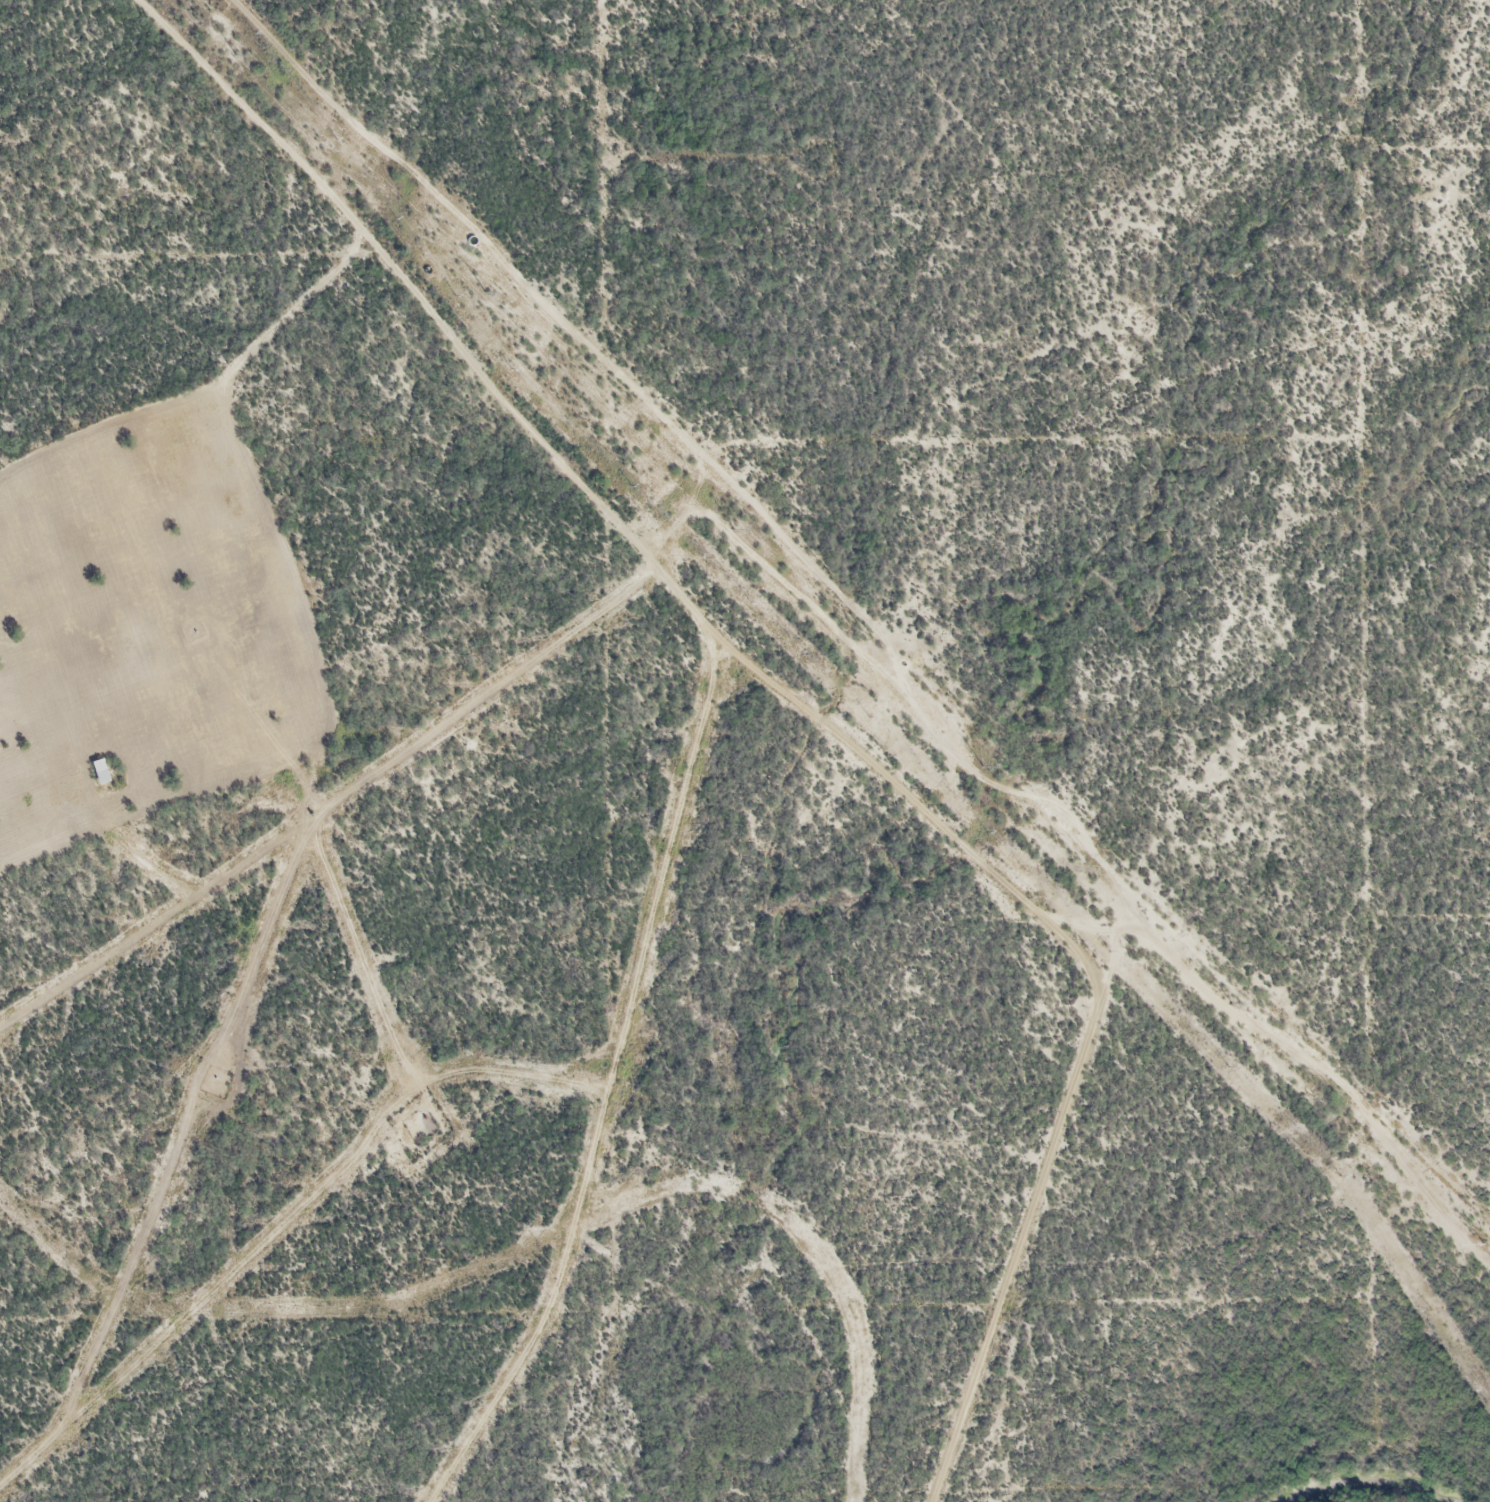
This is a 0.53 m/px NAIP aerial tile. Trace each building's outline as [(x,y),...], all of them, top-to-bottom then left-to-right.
[(111,782),(103,759),(92,763),(100,786),(111,782)]
